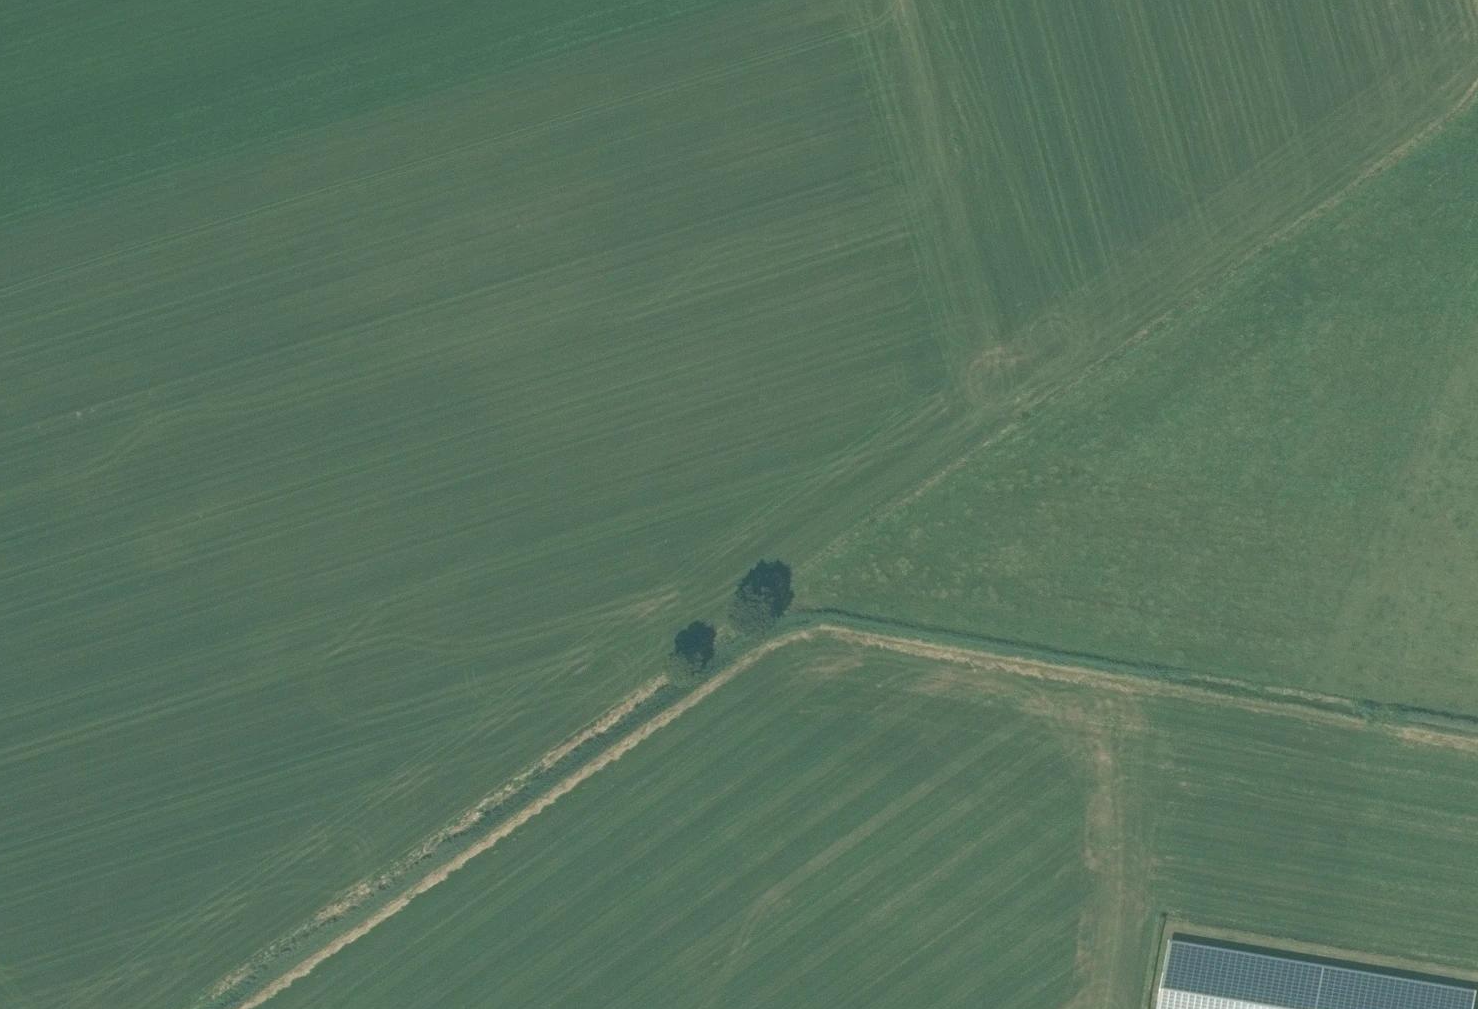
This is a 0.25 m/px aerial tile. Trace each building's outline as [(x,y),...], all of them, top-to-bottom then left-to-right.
[(1171,938),(1160,1008),(1475,1008),(1477,992),(1477,989),(1171,938)]
